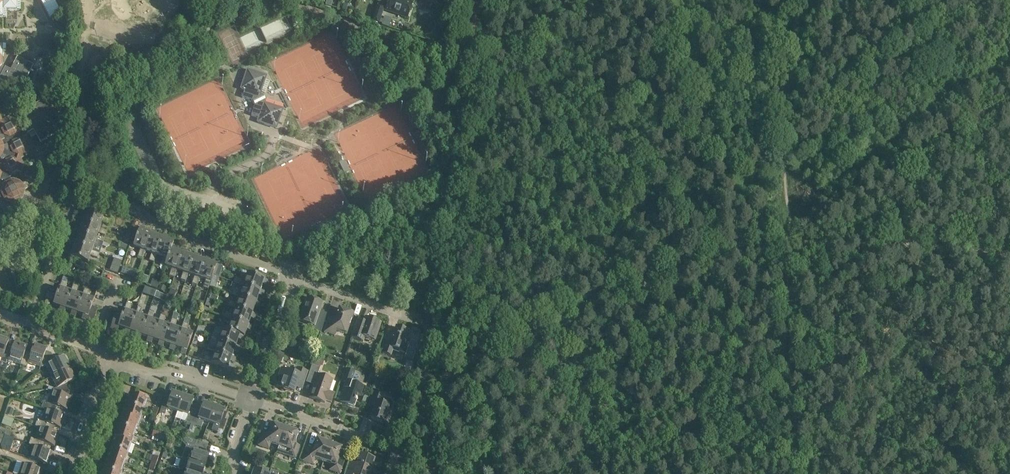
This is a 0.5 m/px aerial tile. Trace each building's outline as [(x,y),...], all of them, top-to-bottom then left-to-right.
[(6,17),(6,10),(20,10),(20,3),(17,3),(17,0),(0,0),(0,17),(6,17)] [(401,0),(389,0),(386,10),(407,18),(412,4),(401,0)] [(344,5),(342,11),(350,14),(352,7),(344,5)] [(372,22),(380,25),(385,10),(378,7),(372,22)] [(5,52),(5,45),(0,45),(0,76),(1,76),(0,77),(0,81),(25,94),(32,81),(27,78),(33,66),(17,57),(11,70),(2,66),(3,65),(3,52),(5,52)] [(48,60),(54,62),(58,51),(45,51),(45,59),(48,60)] [(276,128),(283,110),(264,104),(266,100),(264,96),(260,95),(266,77),(248,71),(241,89),(246,90),(243,97),(253,101),(255,106),(252,115),(259,118),(258,122),(276,128)] [(29,134),(34,131),(42,143),(62,131),(43,100),(23,113),(32,128),(27,131),(29,134)] [(20,201),(24,190),(29,188),(27,182),(21,185),(10,181),(9,178),(11,177),(12,174),(17,172),(21,173),(23,166),(20,159),(27,156),(29,149),(25,147),(23,142),(24,139),(23,138),(26,136),(27,133),(26,131),(24,130),(20,132),(19,130),(17,129),(14,124),(16,120),(8,118),(1,121),(0,118),(0,181),(2,181),(3,181),(5,184),(1,194),(0,195),(0,202),(4,200),(15,204),(16,201),(17,200),(20,201)] [(344,161),(339,163),(345,174),(350,172),(344,161)] [(79,222),(82,224),(82,223),(99,228),(102,222),(109,225),(111,220),(103,217),(86,212),(84,219),(80,217),(79,222)] [(78,234),(96,240),(98,233),(105,236),(107,231),(99,228),(82,223),(82,224),(80,230),(76,229),(75,234),(78,235),(78,234)] [(145,229),(140,227),(133,248),(140,250),(138,257),(143,258),(145,252),(150,235),(144,232),(145,229)] [(150,235),(145,252),(152,254),(149,261),(154,263),(157,256),(156,256),(162,239),(162,238),(155,236),(156,233),(152,231),(150,235)] [(72,240),(71,245),(74,246),(75,245),(99,254),(102,246),(106,248),(110,245),(96,240),(78,234),(78,235),(76,241),(72,240)] [(174,243),(166,240),(168,237),(163,235),(162,238),(162,239),(156,256),(157,256),(163,258),(160,265),(165,267),(172,246),(174,243)] [(75,245),(74,246),(72,253),(69,251),(67,256),(87,263),(90,256),(98,259),(99,254),(75,245)] [(182,254),(175,251),(177,248),(172,246),(165,267),(171,269),(169,276),(174,277),(176,271),(182,254)] [(182,254),(176,271),(183,273),(181,279),(186,281),(188,275),(187,275),(193,258),(187,255),(188,252),(183,250),(182,254)] [(205,262),(204,262),(198,259),(199,256),(194,254),(193,258),(187,275),(188,275),(194,277),(192,284),(197,285),(199,279),(205,262)] [(205,262),(199,279),(205,281),(203,287),(208,289),(210,283),(216,266),(209,263),(210,260),(206,258),(204,262),(205,262)] [(110,271),(118,274),(120,268),(112,265),(110,271)] [(128,277),(130,270),(123,268),(120,275),(128,277)] [(243,286),(260,292),(262,285),(266,286),(267,282),(247,274),(245,281),(237,279),(236,284),(243,286)] [(64,313),(65,310),(70,293),(64,290),(66,283),(68,279),(63,277),(59,289),(53,306),(60,308),(59,312),(64,313)] [(157,289),(160,281),(153,279),(150,286),(157,289)] [(160,284),(157,289),(164,292),(166,286),(160,284)] [(73,285),(70,293),(65,310),(71,312),(70,315),(75,317),(76,314),(82,297),(75,294),(78,287),(73,285)] [(148,295),(151,288),(145,286),(143,293),(148,295)] [(262,298),(264,293),(260,292),(243,286),(241,293),(233,290),(232,295),(239,298),(239,297),(256,303),(258,297),(262,298)] [(76,314),(83,316),(81,319),(93,323),(97,309),(91,307),(93,301),(87,298),(90,291),(85,289),(82,297),(76,314)] [(171,289),(168,295),(174,298),(177,292),(171,289)] [(235,309),(252,315),(252,314),(254,308),(258,309),(260,304),(256,303),(239,297),(239,298),(237,304),(229,302),(228,307),(235,309)] [(299,321),(314,326),(313,330),(321,333),(326,319),(318,316),(322,304),(307,298),(299,321)] [(129,332),(135,315),(129,313),(131,305),(126,304),(124,311),(121,318),(115,315),(110,329),(117,332),(118,328),(125,330),(124,334),(128,336),(130,332),(129,332)] [(138,307),(135,315),(129,332),(130,332),(136,334),(135,338),(140,340),(141,336),(147,319),(146,319),(140,317),(143,309),(138,307)] [(254,320),(256,316),(252,314),(252,315),(235,309),(233,316),(225,313),(224,318),(231,320),(248,326),(250,319),(254,320)] [(324,333),(335,336),(337,331),(347,335),(354,314),(339,309),(335,321),(329,318),(324,333)] [(141,336),(148,338),(146,342),(151,344),(152,340),(158,323),(151,321),(154,312),(149,311),(146,319),(147,319),(141,336)] [(164,344),(163,344),(169,327),(164,325),(166,317),(161,315),(158,323),(152,340),(159,342),(158,346),(162,347),(164,344)] [(364,338),(374,341),(380,323),(365,318),(364,323),(357,321),(351,338),(363,342),(364,338)] [(172,319),(169,327),(163,344),(164,344),(170,346),(169,350),(174,351),(175,348),(181,331),(174,328),(177,321),(172,319)] [(222,330),(243,337),(244,338),(247,331),(250,332),(252,327),(248,326),(231,320),(229,327),(221,324),(220,329),(222,330)] [(181,331),(175,348),(182,350),(180,354),(185,355),(192,335),(186,333),(188,325),(183,323),(181,331)] [(394,349),(405,353),(407,346),(406,345),(410,333),(396,328),(392,340),(386,337),(380,352),(391,356),(393,349),(394,349)] [(211,339),(218,341),(219,341),(236,347),(238,340),(241,341),(243,337),(222,330),(220,337),(213,334),(211,339)] [(2,359),(5,349),(6,349),(9,340),(0,337),(0,359),(2,359)] [(209,345),(207,350),(215,353),(232,358),(234,352),(238,353),(239,348),(236,347),(219,341),(218,341),(216,348),(209,345)] [(25,351),(27,346),(14,342),(11,351),(6,349),(5,349),(2,359),(1,362),(1,363),(0,366),(0,368),(6,370),(7,367),(12,364),(13,363),(20,366),(20,365),(25,352),(25,351)] [(25,352),(20,365),(20,366),(26,368),(27,364),(40,368),(40,367),(46,351),(46,349),(34,345),(31,353),(25,351),(25,352)] [(52,353),(46,351),(40,367),(43,368),(46,366),(51,377),(70,368),(64,357),(55,361),(52,353)] [(278,352),(275,360),(282,362),(284,354),(278,352)] [(205,357),(203,362),(211,364),(217,366),(228,370),(230,363),(234,364),(235,359),(232,358),(215,353),(212,359),(205,357)] [(325,358),(317,355),(314,364),(322,367),(325,358)] [(378,363),(373,365),(378,373),(382,370),(378,363)] [(313,364),(310,372),(317,375),(310,397),(325,402),(326,400),(332,402),(335,394),(329,392),(333,380),(319,375),(321,367),(313,364)] [(298,382),(303,384),(307,372),(297,369),(296,372),(281,367),(278,376),(281,377),(277,387),(294,393),(298,382)] [(51,392),(52,392),(68,397),(70,391),(67,384),(75,380),(70,368),(51,377),(56,388),(52,390),(51,392)] [(346,384),(340,402),(354,407),(356,401),(355,401),(355,398),(356,395),(361,397),(364,389),(361,388),(361,387),(350,383),(354,373),(345,370),(341,382),(346,384)] [(41,408),(45,410),(55,413),(57,407),(66,410),(71,398),(68,397),(52,392),(51,392),(48,403),(44,402),(41,408)] [(163,406),(160,414),(162,415),(163,412),(166,413),(167,409),(178,412),(183,397),(172,393),(172,394),(167,393),(163,406)] [(129,394),(125,405),(141,411),(145,400),(129,394)] [(375,408),(371,420),(387,425),(391,414),(387,412),(389,407),(382,404),(384,398),(373,394),(369,406),(375,408)] [(183,397),(178,412),(175,419),(191,424),(192,422),(196,410),(190,409),(193,401),(183,397)] [(196,410),(192,422),(191,424),(201,428),(204,422),(209,423),(214,408),(203,404),(201,412),(196,410)] [(121,416),(137,422),(141,411),(125,405),(121,416)] [(209,423),(213,425),(212,430),(217,432),(219,427),(224,428),(226,421),(224,420),(226,416),(223,415),(224,411),(214,408),(209,423)] [(37,420),(35,427),(39,428),(49,431),(51,426),(60,429),(64,416),(55,413),(45,410),(41,421),(37,420)] [(4,416),(1,425),(12,428),(15,419),(4,416)] [(121,416),(118,427),(134,433),(137,422),(121,416)] [(270,444),(279,447),(285,429),(281,428),(282,425),(274,423),(273,425),(269,436),(262,434),(258,446),(268,450),(270,444)] [(114,438),(130,443),(134,433),(118,427),(114,438)] [(33,447),(42,450),(44,444),(54,447),(58,435),(49,431),(39,428),(35,440),(31,438),(29,445),(33,447)] [(289,430),(285,429),(279,447),(277,453),(285,455),(295,459),(299,447),(293,445),(295,440),(296,440),(298,434),(297,434),(297,433),(296,433),(297,430),(290,428),(289,430)] [(153,431),(151,437),(165,441),(167,436),(153,431)] [(114,438),(110,449),(126,454),(130,443),(114,438)] [(315,460),(323,463),(330,444),(325,443),(326,441),(319,438),(318,440),(317,440),(313,452),(307,449),(303,462),(313,465),(315,460)] [(197,441),(195,446),(199,447),(207,450),(208,445),(197,441)] [(330,444),(323,463),(331,465),(329,471),(338,473),(340,473),(344,462),(338,460),(342,449),(341,448),(342,446),(334,443),(333,446),(330,444)] [(182,459),(205,467),(208,457),(197,453),(199,447),(195,446),(187,444),(182,459)] [(33,447),(28,459),(48,465),(52,453),(46,451),(43,450),(42,450),(33,447)] [(110,449),(106,460),(122,465),(126,454),(110,449)] [(374,460),(360,455),(357,465),(351,462),(346,473),(369,473),(374,460)] [(179,470),(186,472),(191,473),(203,473),(205,467),(182,459),(179,470)] [(103,471),(113,473),(119,473),(122,465),(106,460),(103,471)] [(148,473),(149,473),(153,473),(154,470),(156,465),(151,463),(149,468),(150,469),(148,473)] [(41,471),(22,464),(19,473),(40,473),(41,471)]
